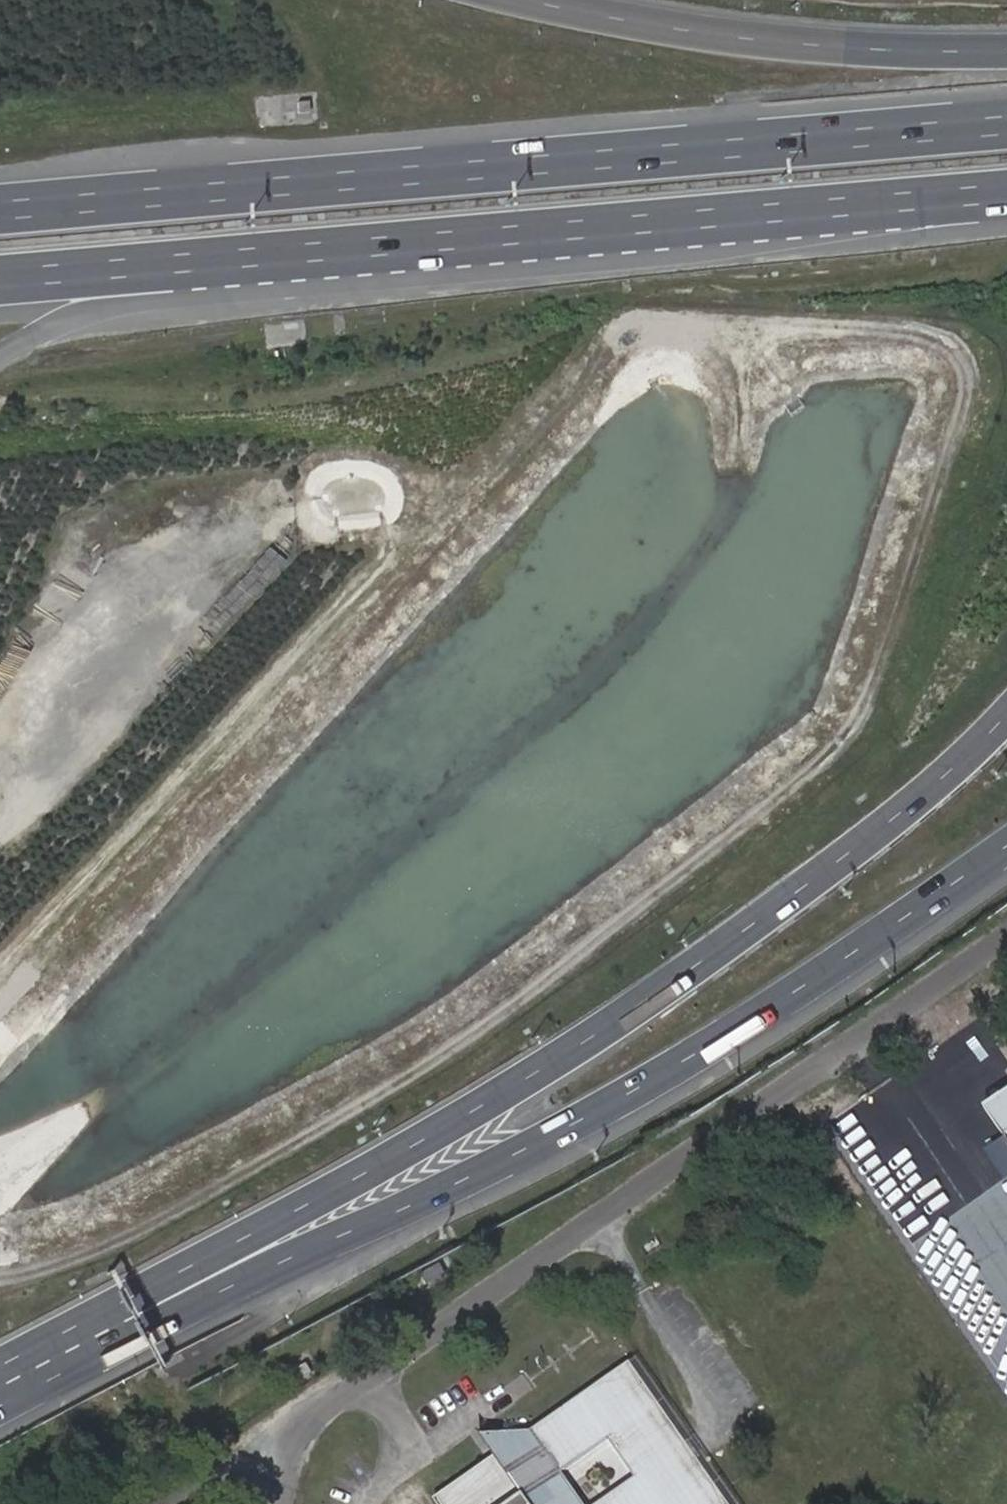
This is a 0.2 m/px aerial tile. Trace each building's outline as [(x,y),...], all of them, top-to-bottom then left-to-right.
[(1006,1137),(1006,1094),(987,1108),(1006,1137)] [(536,1435),(485,1440),(499,1460),(436,1503),(437,1503),(731,1503),(636,1367),(536,1435)]
